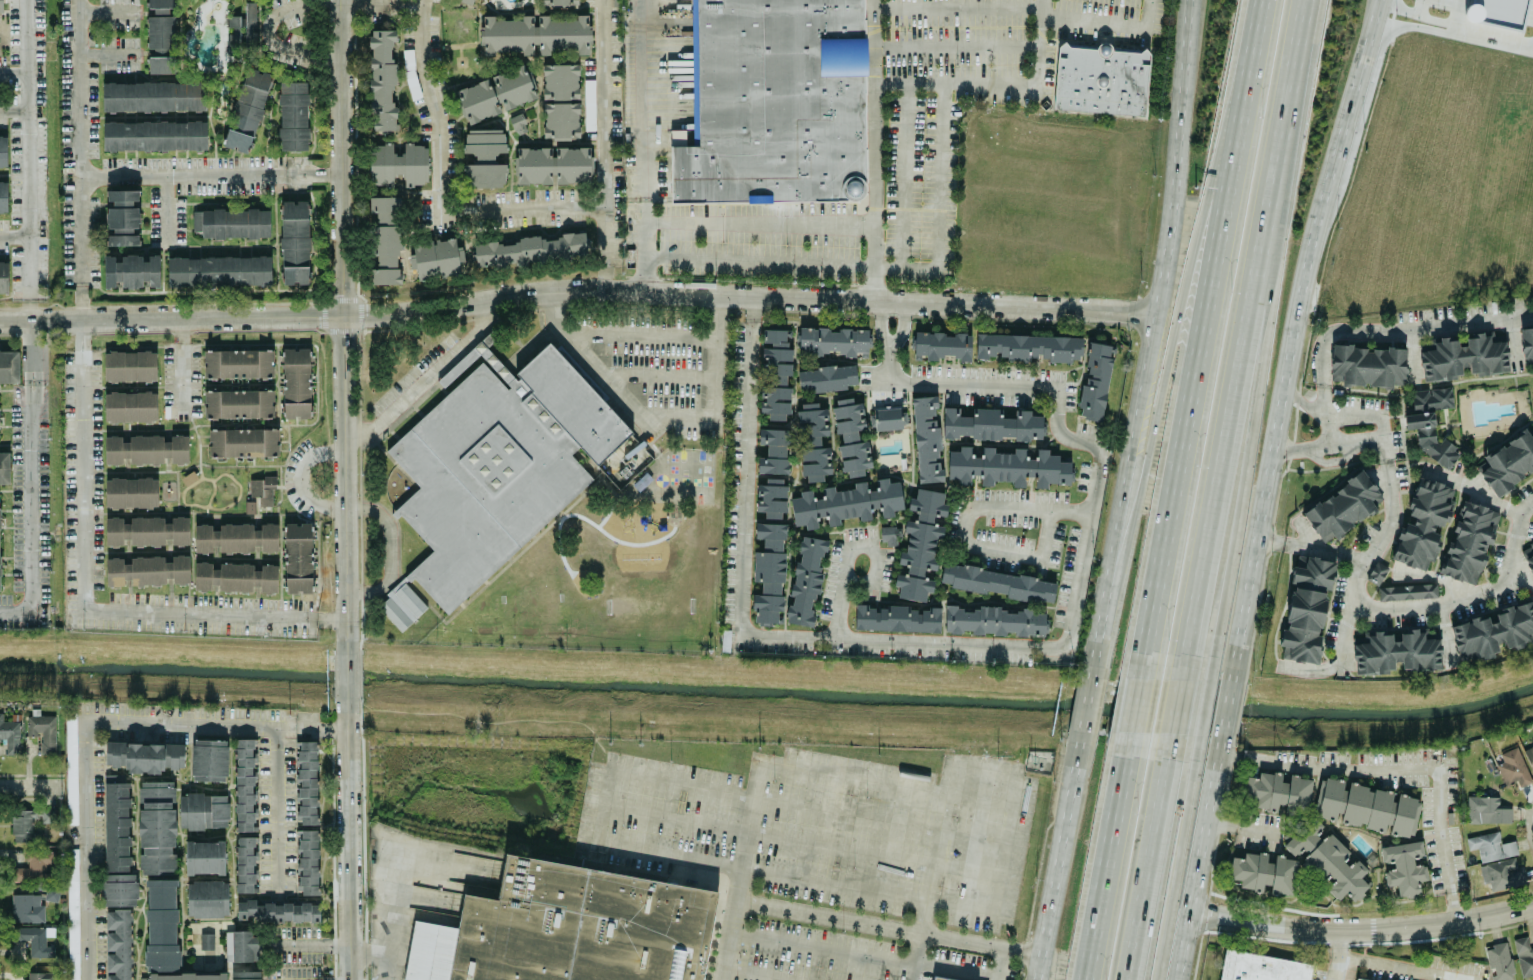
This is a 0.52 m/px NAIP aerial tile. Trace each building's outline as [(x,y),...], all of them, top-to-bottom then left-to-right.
[(692,145),(670,145),(671,202),(866,200),(864,0),(690,0),(692,145)] [(246,43),(257,43),(256,1),(245,1),(246,43)] [(533,52),(534,14),(522,14),(522,20),(493,19),(493,15),(482,15),(482,55),(495,55),(495,52),(533,52)] [(588,14),(577,14),(577,19),(549,19),(549,14),(537,14),(537,54),(549,54),(549,52),(588,52),(588,14)] [(175,16),(148,15),(147,47),(174,48),(175,16)] [(240,46),(239,16),(228,16),(229,47),(240,46)] [(372,130),(396,129),(394,61),(393,61),(392,29),(369,30),(372,130)] [(1054,109),(1145,115),(1149,51),(1059,45),(1054,109)] [(149,73),(175,72),(174,56),(149,56),(149,73)] [(579,63),(543,63),(543,98),(551,98),(551,102),(543,102),(543,138),(579,138),(579,63)] [(537,96),(523,64),(491,78),(505,110),(537,96)] [(466,123),(500,113),(490,79),(457,88),(466,123)] [(595,130),(595,79),(584,79),(584,130),(595,130)] [(205,110),(205,81),(103,82),(103,111),(205,110)] [(307,150),(308,81),(279,81),(279,150),(307,150)] [(529,129),(521,112),(509,117),(516,135),(529,129)] [(103,150),(207,150),(207,121),(103,121),(103,150)] [(467,186),(505,187),(506,163),(496,163),(496,151),(504,151),(505,129),(466,128),(466,152),(475,152),(475,163),(468,163),(467,186)] [(394,185),(393,143),(369,144),(370,185),(394,185)] [(427,144),(404,144),(404,153),(395,153),(396,175),(404,175),(404,185),(428,185),(427,144)] [(590,147),(551,147),(515,147),(516,183),(554,183),(590,183),(590,147)] [(400,197),(370,196),(369,213),(376,213),(376,222),(399,222),(400,197)] [(309,284),(309,201),(282,201),(281,284),(309,284)] [(192,210),(193,231),(201,231),(202,238),(270,236),(269,207),(192,210)] [(400,283),(400,225),(375,225),(375,283),(400,283)] [(587,256),(585,233),(541,237),(472,244),(474,268),(587,256)] [(460,272),(455,238),(408,244),(411,268),(416,268),(417,277),(460,272)] [(104,255),(104,287),(160,287),(160,254),(104,255)] [(167,256),(168,287),(271,286),(271,256),(167,256)] [(8,260),(0,260),(0,294),(8,294),(8,260)] [(799,353),(867,354),(868,330),(829,328),(829,327),(800,327),(799,353)] [(761,413),(769,413),(769,419),(789,420),(790,386),(786,386),(787,375),(792,375),(792,348),(786,348),(787,329),(763,328),(763,345),(762,345),(761,413)] [(1523,366),(1532,366),(1532,328),(1520,329),(1523,366)] [(516,377),(513,373),(549,340),(632,429),(595,463),(579,445),(570,454),(593,478),(472,589),(446,613),(409,573),(435,549),(396,507),(419,486),(387,451),(483,363),(505,387),(508,384),(479,354),(444,386),(437,378),(491,329),(498,337),(488,346),(516,377)] [(913,358),(971,359),(972,333),(955,333),(954,336),(944,336),(944,332),(914,331),(913,358)] [(1423,381),(1466,375),(1509,370),(1505,340),(1490,342),(1489,332),(1473,334),(1473,337),(1465,338),(1466,344),(1457,345),(1456,337),(1418,342),(1423,381)] [(1082,337),(976,333),(976,358),(988,358),(989,354),(1007,354),(1006,360),(1081,362),(1082,337)] [(1102,421),(1113,346),(1091,342),(1085,384),(1083,384),(1077,417),(1102,421)] [(1406,348),(1332,345),(1330,383),(1393,385),(1393,384),(1405,385),(1406,348)] [(311,417),(310,348),(282,348),(283,418),(311,417)] [(204,350),(205,377),(274,376),(274,349),(204,350)] [(19,382),(18,350),(0,350),(0,382),(19,382)] [(104,351),(104,381),(157,380),(156,350),(104,351)] [(800,393),(858,386),(855,363),(797,370),(800,393)] [(1412,389),(1413,409),(1453,408),(1452,387),(1412,389)] [(274,417),(274,389),(204,390),(205,418),(274,417)] [(157,421),(157,391),(104,392),(105,421),(157,421)] [(912,397),(918,482),(942,481),(936,395),(912,397)] [(832,407),(836,433),(841,432),(842,444),(839,444),(844,477),(864,475),(864,468),(872,466),(868,440),(859,441),(858,430),(866,429),(864,416),(862,402),(853,403),(852,397),(836,399),(837,406),(832,407)] [(828,435),(827,408),(818,408),(818,402),(801,403),(801,410),(797,410),(798,447),(802,446),(803,481),(823,480),(823,474),(831,473),(830,446),(821,446),(820,435),(828,435)] [(874,430),(902,428),(902,407),(873,408),(874,430)] [(943,437),(1042,439),(1042,416),(1030,415),(1030,409),(943,407),(943,437)] [(1405,413),(1405,428),(1416,428),(1417,448),(1426,448),(1427,464),(1455,463),(1454,441),(1442,442),(1441,428),(1434,428),(1434,412),(1405,413)] [(792,429),(759,427),(758,443),(766,444),(766,457),(758,456),(757,472),(788,474),(788,457),(786,457),(786,445),(791,445),(792,429)] [(278,428),(208,429),(209,457),(279,456),(278,428)] [(1530,436),(1526,430),(1483,457),(1485,461),(1476,466),(1494,495),(1532,471),(1532,434),(1530,436)] [(105,463),(189,463),(188,434),(171,434),(171,441),(163,441),(163,434),(130,435),(130,441),(122,441),(122,435),(105,435),(105,463)] [(1071,483),(1070,460),(1059,461),(1059,454),(1049,454),(1048,446),(981,449),(981,452),(973,452),(972,445),(959,446),(960,450),(947,450),(949,479),(957,478),(958,485),(972,484),(971,475),(980,474),(981,485),(993,485),(993,481),(1012,480),(1012,487),(1024,486),(1023,477),(1035,477),(1035,487),(1047,487),(1047,484),(1071,483)] [(10,451),(0,451),(0,484),(10,484),(10,451)] [(1302,513),(1323,543),(1333,536),(1334,537),(1378,506),(1373,499),(1380,494),(1363,469),(1333,489),(1334,490),(1302,513)] [(106,507),(158,507),(158,477),(105,478),(106,507)] [(249,477),(249,496),(258,496),(258,506),(272,506),(272,487),(276,487),(276,477),(249,477)] [(782,478),(766,477),(765,484),(757,483),(756,510),(765,510),(765,517),(781,518),(781,511),(786,511),(787,485),(782,485),(782,478)] [(790,498),(794,525),(804,524),(805,529),(817,527),(818,515),(826,514),(828,526),(840,524),(840,516),(872,520),(870,506),(880,507),(882,517),(894,515),(894,510),(903,508),(899,480),(889,482),(888,477),(877,478),(875,490),(867,489),(866,483),(835,488),(834,485),(822,487),(821,499),(814,498),(812,489),(800,491),(800,496),(790,498)] [(1390,559),(1429,571),(1456,489),(1419,477),(1412,497),(1406,513),(1415,516),(1413,524),(1403,521),(1390,559)] [(897,597),(925,601),(926,591),(932,592),(934,579),(925,578),(926,569),(936,571),(942,525),(934,524),(935,515),(946,516),(947,503),(943,502),(944,491),(916,488),(915,498),(909,497),(907,509),(917,511),(916,520),(908,519),(904,551),(900,550),(898,563),(907,565),(906,574),(895,572),(894,586),(899,586),(897,597)] [(1477,584),(1500,511),(1463,500),(1453,532),(1452,532),(1439,573),(1477,584)] [(106,545),(189,545),(189,516),(172,516),(172,523),(164,523),(164,516),(131,516),(131,523),(123,523),(123,517),(106,517),(106,545)] [(785,523),(756,522),(755,538),(763,538),(762,549),(784,549),(785,523)] [(194,552),(278,552),(278,523),(220,523),(220,530),(212,530),(212,524),(194,524),(194,552)] [(285,593),(312,592),(312,523),(285,523),(285,593)] [(882,526),(883,545),(897,545),(896,525),(882,526)] [(814,626),(824,538),(801,535),(798,560),(795,560),(790,604),(788,604),(785,622),(814,626)] [(1520,548),(1532,576),(1532,542),(1520,548)] [(786,552),(754,551),(753,581),(761,582),(761,594),(753,593),(752,609),(755,610),(755,621),(777,622),(778,610),(783,610),(783,595),(780,595),(780,581),(785,581),(786,552)] [(1334,560),(1296,554),(1292,582),(1293,582),(1285,629),(1282,629),(1279,646),(1283,647),(1281,658),(1317,663),(1334,560)] [(189,555),(172,555),(172,562),(164,562),(164,556),(106,557),(106,585),(163,585),(163,577),(173,577),(173,583),(190,583),(189,555)] [(194,590),(277,592),(278,564),(261,564),(261,570),(253,570),(253,563),(220,562),(220,569),(212,569),(212,562),(195,561),(194,590)] [(1368,578),(1381,582),(1386,565),(1373,562),(1368,578)] [(1056,580),(943,563),(940,581),(951,583),(950,587),(987,593),(1053,603),(1056,580)] [(1437,597),(1437,583),(1378,585),(1379,599),(1437,597)] [(1461,663),(1488,655),(1487,653),(1503,648),(1503,649),(1532,640),(1532,602),(1532,601),(1450,625),(1461,663)] [(854,629),(939,632),(940,608),(867,605),(867,604),(855,603),(854,629)] [(1045,636),(1045,612),(1034,612),(1034,607),(946,605),(945,633),(1045,636)] [(1354,673),(1382,673),(1382,668),(1394,668),(1393,661),(1402,661),(1402,668),(1414,668),(1414,669),(1441,669),(1440,638),(1424,638),(1424,630),(1407,630),(1407,631),(1363,631),(1363,636),(1354,636),(1354,673)] [(3,721),(2,712),(0,712),(0,740),(5,740),(5,755),(21,754),(20,720),(3,721)] [(55,715),(27,715),(27,736),(40,736),(41,754),(62,753),(61,734),(56,734),(55,715)] [(254,738),(234,738),(235,830),(254,830),(254,738)] [(227,781),(228,739),(192,739),(191,780),(227,781)] [(297,824),(318,824),(317,740),(296,741),(296,763),(297,824)] [(184,744),(106,742),(105,765),(125,766),(125,772),(166,773),(166,768),(184,768),(184,744)] [(1518,787),(1532,781),(1517,745),(1499,753),(1503,762),(1497,765),(1506,787),(1515,783),(1518,787)] [(1523,749),(1532,775),(1532,745),(1523,749)] [(1313,779),(1260,769),(1258,779),(1245,776),(1240,802),(1276,809),(1278,803),(1286,805),(1285,808),(1306,813),(1313,779)] [(1418,796),(1321,776),(1313,814),(1338,820),(1365,826),(1365,828),(1410,837),(1418,796)] [(175,786),(156,786),(156,781),(139,781),(139,854),(140,854),(140,874),(175,874),(175,786)] [(104,782),(105,905),(137,905),(137,873),(130,873),(129,782),(104,782)] [(228,793),(179,794),(180,828),(229,827),(228,793)] [(1512,822),(1511,807),(1499,807),(1499,795),(1467,796),(1467,822),(1512,822)] [(59,822),(59,810),(12,809),(12,841),(45,841),(45,827),(38,827),(38,822),(59,822)] [(1331,881),(1326,889),(1339,899),(1344,892),(1356,901),(1369,884),(1360,878),(1369,865),(1327,835),(1323,840),(1316,835),(1323,825),(1311,816),(1305,825),(1297,819),(1280,844),(1331,881)] [(297,895),(319,894),(318,829),(296,830),(297,895)] [(1480,861),(1518,854),(1515,840),(1501,843),(1498,830),(1466,837),(1468,850),(1477,848),(1480,861)] [(254,836),(236,836),(237,892),(255,892),(254,836)] [(186,873),(224,873),(224,840),(185,840),(186,873)] [(1380,846),(1383,867),(1385,886),(1394,885),(1396,897),(1420,894),(1418,881),(1428,879),(1425,863),(1415,864),(1414,856),(1423,855),(1421,840),(1380,846)] [(13,880),(54,878),(52,849),(25,850),(26,859),(12,860),(13,880)] [(1297,858),(1231,850),(1227,880),(1239,882),(1239,887),(1262,890),(1263,883),(1271,884),(1270,892),(1292,895),(1297,858)] [(505,855),(498,899),(463,893),(458,927),(413,920),(404,979),(410,979),(701,979),(715,889),(505,855)] [(1483,883),(1488,881),(1491,891),(1526,883),(1522,868),(1517,869),(1514,856),(1479,864),(1483,883)] [(260,971),(178,972),(177,878),(147,879),(147,979),(260,979),(260,971)] [(187,881),(187,916),(228,916),(228,880),(187,881)] [(45,899),(57,902),(60,888),(47,886),(45,899)] [(44,921),(45,905),(39,905),(39,893),(12,893),(11,921),(44,921)] [(320,920),(320,902),(256,902),(256,899),(237,899),(237,921),(320,920)] [(131,908),(106,909),(106,930),(107,979),(132,979),(131,908)] [(29,957),(54,957),(54,945),(45,945),(45,926),(14,926),(14,940),(29,940),(29,957)] [(259,960),(258,930),(225,931),(226,961),(259,960)] [(213,933),(200,933),(200,949),(213,949),(213,933)] [(1527,936),(1514,938),(1521,976),(1532,974),(1532,946),(1529,947),(1527,936)] [(1515,979),(1506,942),(1484,947),(1492,979),(1513,979),(1515,979)] [(1310,962),(1223,949),(1219,979),(1307,979),(1310,962)] [(53,972),(27,971),(27,979),(53,979),(53,972)]
